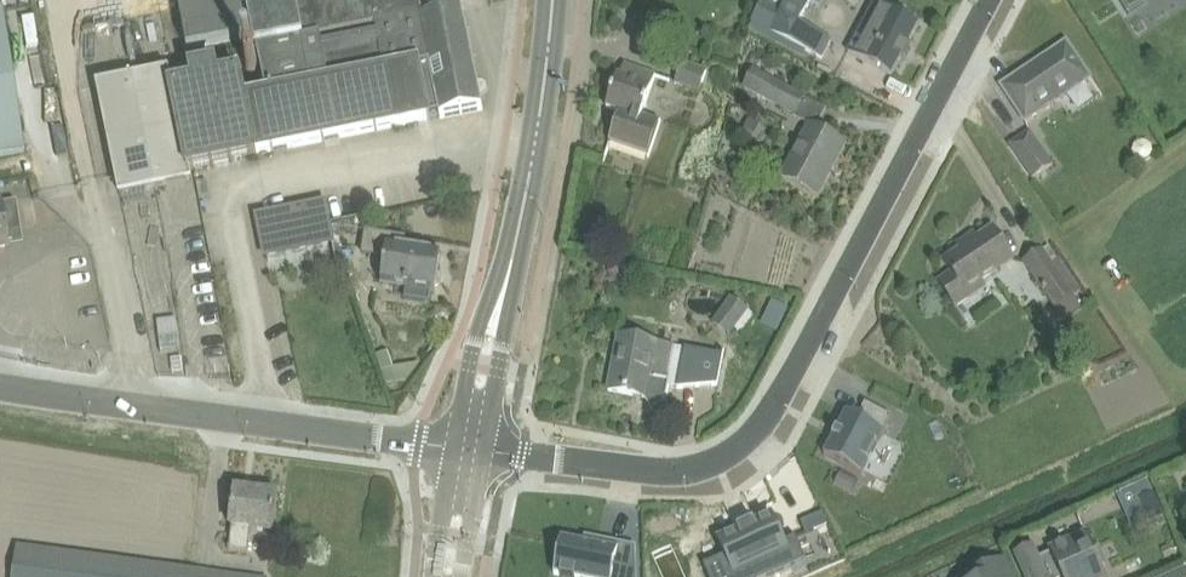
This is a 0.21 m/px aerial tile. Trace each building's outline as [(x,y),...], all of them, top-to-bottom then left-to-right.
[(420,0),(371,0),(376,28),(261,50),(268,87),(254,90),(267,152),(431,119),(431,116),(441,114),(441,118),(483,110),(478,84),(474,63),(462,10),(424,18),(420,0)] [(762,28),(821,59),(831,40),(800,22),(811,0),(785,0),(779,15),(771,11),(762,28)] [(1134,8),(1136,7),(1134,5),(1142,0),(1128,0),(1134,8)] [(919,25),(876,2),(849,52),(893,75),(919,25)] [(24,153),(3,6),(0,7),(0,156),(24,153)] [(1067,43),(1003,86),(1027,121),(1091,77),(1067,43)] [(172,86),(190,170),(259,157),(258,154),(267,152),(254,90),(246,92),(242,73),(220,77),(217,62),(189,68),(192,82),(172,86)] [(682,63),(676,81),(702,90),(708,71),(682,63)] [(625,65),(621,76),(618,75),(607,107),(621,111),(612,139),(650,152),(649,156),(650,156),(662,121),(643,115),(656,75),(625,65)] [(753,69),(743,88),(797,116),(806,97),(753,69)] [(190,170),(172,86),(169,71),(99,85),(121,193),(191,179),(190,170)] [(760,123),(750,118),(742,134),(752,139),(760,123)] [(781,176),(797,185),(818,197),(846,143),(824,132),(811,125),(781,176)] [(1030,180),(1033,178),(1052,165),(1029,131),(1007,146),(1030,180)] [(325,197),(257,211),(264,249),(333,235),(325,197)] [(21,230),(16,201),(0,203),(0,247),(8,246),(6,232),(21,230)] [(981,292),(978,288),(1016,261),(1008,249),(994,229),(979,239),(975,234),(959,245),(962,250),(945,262),(953,273),(940,282),(955,304),(958,308),(981,292)] [(386,257),(382,283),(409,287),(406,299),(430,304),(433,291),(436,291),(441,255),(404,249),(406,238),(367,232),(363,254),(386,257)] [(1082,290),(1060,258),(1058,259),(1053,263),(1044,250),(1043,248),(1040,250),(1024,261),(1055,308),(1057,308),(1063,317),(1078,306),(1072,297),(1082,290)] [(719,314),(737,327),(749,311),(731,297),(719,314)] [(763,322),(777,328),(786,308),(772,302),(763,322)] [(619,336),(609,391),(647,398),(655,408),(648,413),(649,414),(667,402),(670,386),(678,388),(686,350),(673,347),(674,346),(619,336)] [(686,348),(686,350),(678,388),(678,389),(719,385),(726,349),(724,348),(723,356),(686,348)] [(388,384),(407,381),(422,362),(395,367),(389,351),(377,355),(388,384)] [(892,416),(866,403),(859,417),(848,411),(838,429),(837,429),(833,436),(834,437),(825,455),(862,474),(892,416)] [(841,471),(834,484),(852,493),(859,480),(841,471)] [(274,531),(279,495),(236,489),(232,526),(233,526),(230,550),(249,552),(252,528),(274,531)] [(1154,492),(1138,500),(1149,523),(1165,516),(1154,492)] [(705,566),(710,576),(772,576),(807,561),(797,537),(785,543),(772,515),(755,523),(755,521),(753,522),(754,524),(741,530),(740,528),(738,529),(739,530),(719,539),(727,556),(705,566)] [(1101,565),(1107,562),(1100,547),(1094,550),(1086,533),(1038,555),(1034,546),(1016,554),(1027,576),(1106,576),(1101,565)] [(619,548),(586,542),(586,541),(563,536),(555,574),(572,576),(638,576),(638,570),(636,570),(616,566),(619,548)] [(18,546),(13,576),(253,576),(18,546)] [(1004,559),(973,573),(974,576),(1012,576),(1004,559)]
